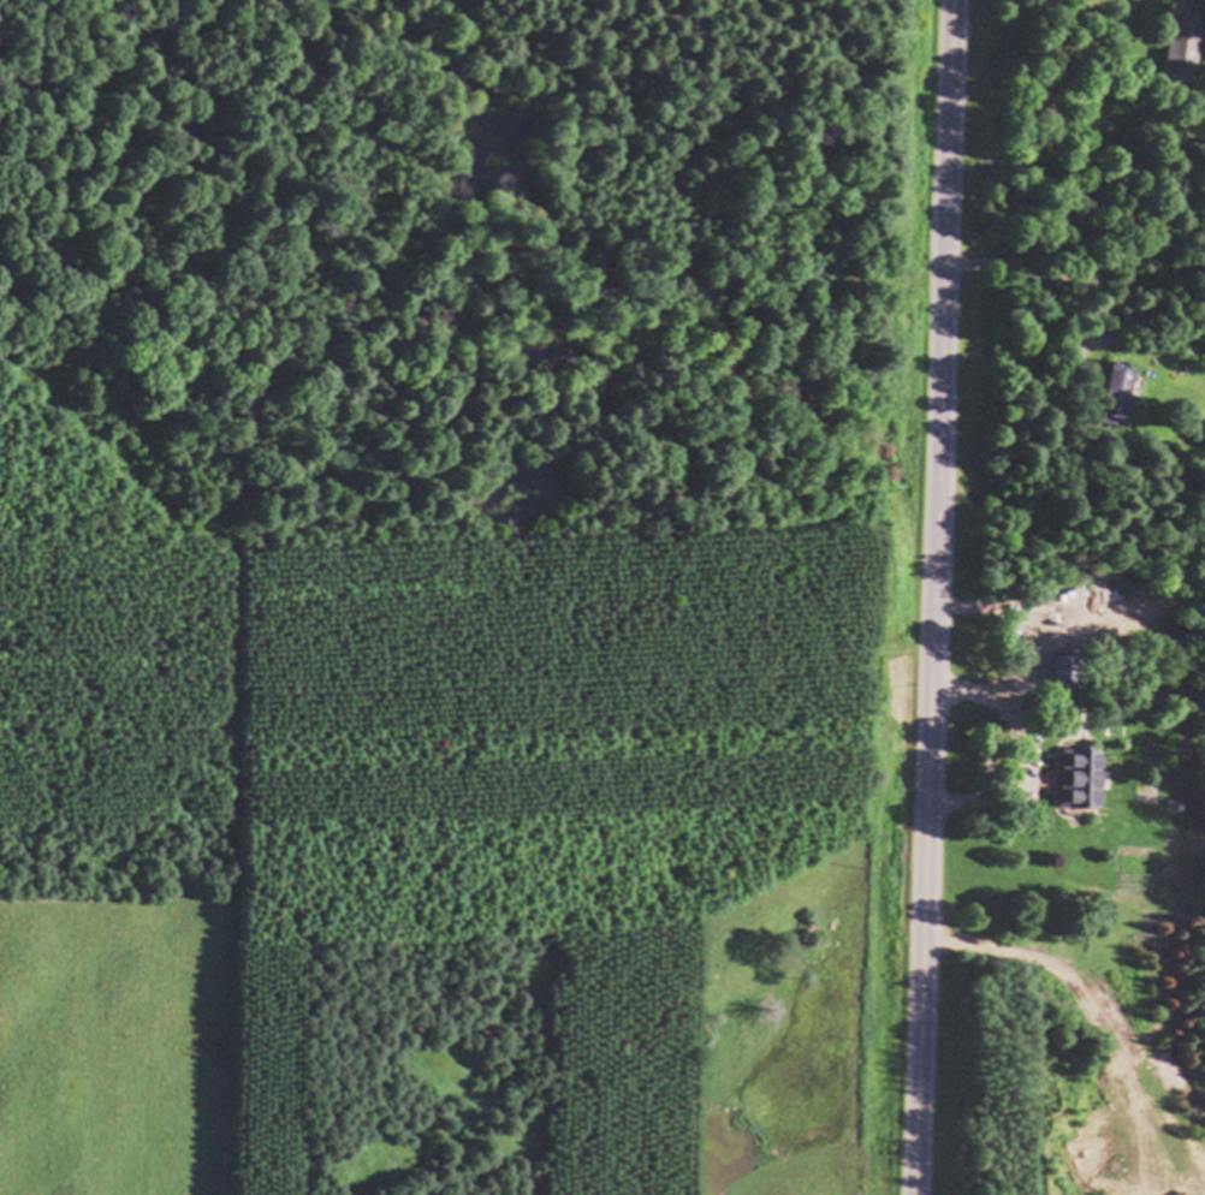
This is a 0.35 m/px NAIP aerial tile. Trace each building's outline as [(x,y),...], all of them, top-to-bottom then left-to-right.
[(1199,25),(1168,21),(1163,65),(1193,69),(1199,25)] [(1125,431),(1136,372),(1111,367),(1100,426),(1125,431)] [(1053,660),(1053,692),(1079,692),(1079,660),(1053,660)] [(1097,812),(1098,755),(1061,754),(1059,812),(1097,812)]
